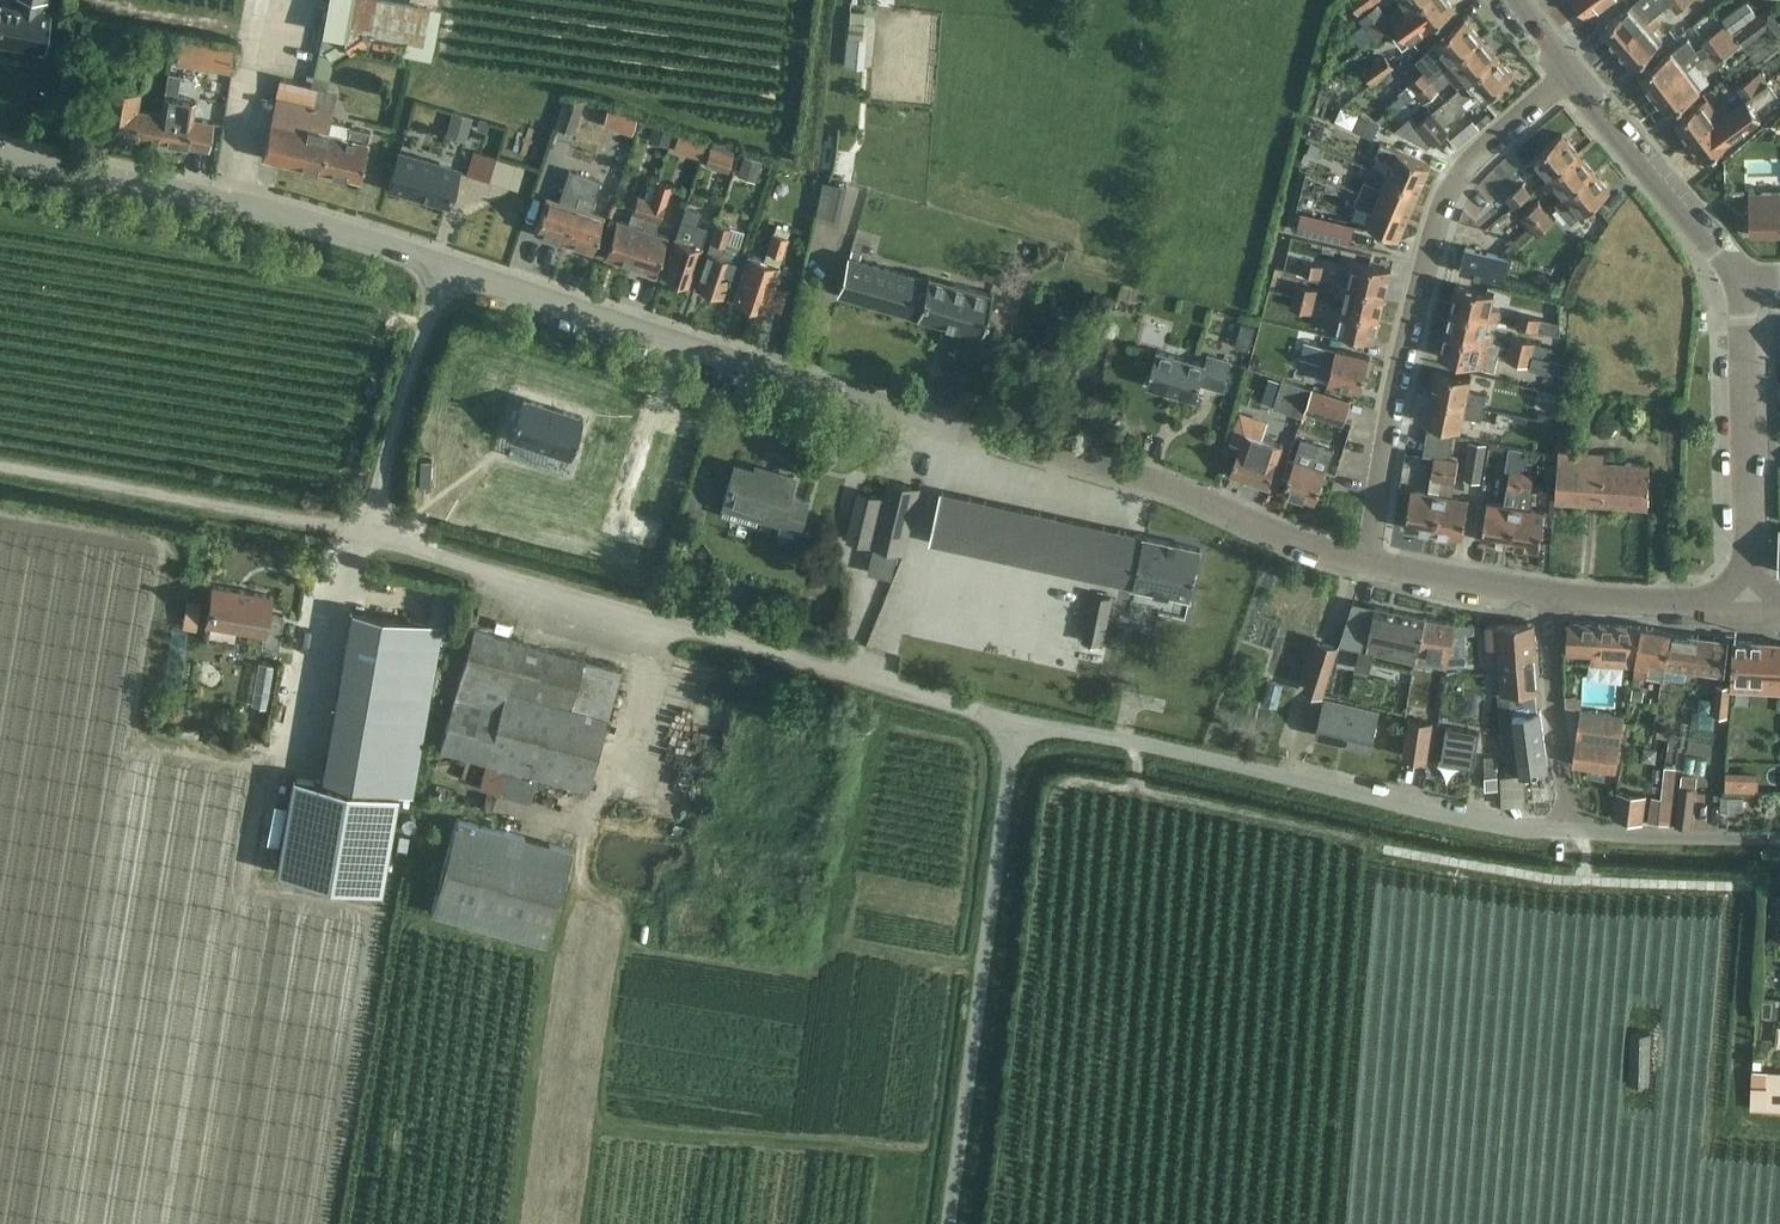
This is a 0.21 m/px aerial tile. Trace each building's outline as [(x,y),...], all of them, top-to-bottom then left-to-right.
[(42,51),(48,13),(39,11),(41,0),(18,0),(17,6),(0,3),(0,45),(42,51)] [(321,18),(345,22),(347,12),(402,20),(399,40),(425,44),(432,0),(323,0),(321,18)] [(1360,14),(1378,0),(1355,0),(1352,2),(1360,14)] [(1390,27),(1405,47),(1426,31),(1457,8),(1451,0),(1426,0),(1390,27)] [(1425,0),(1402,0),(1404,3),(1390,13),(1396,21),(1425,0)] [(1588,15),(1608,0),(1577,0),(1588,15)] [(1602,30),(1618,48),(1648,21),(1656,14),(1656,13),(1670,1),(1670,2),(1672,0),(1636,0),(1632,3),(1602,30)] [(1670,2),(1678,11),(1691,0),(1672,0),(1670,2)] [(1711,6),(1707,0),(1701,0),(1686,9),(1692,18),(1711,6)] [(1749,2),(1724,20),(1733,33),(1735,32),(1746,24),(1748,22),(1758,15),(1749,2)] [(1388,23),(1376,8),(1361,19),(1373,35),(1388,23)] [(1663,40),(1661,37),(1670,29),(1656,14),(1648,21),(1618,48),(1633,66),(1663,40)] [(1445,69),(1481,38),(1465,19),(1423,54),(1431,64),(1437,59),(1445,69)] [(1746,24),(1735,32),(1743,42),(1756,33),(1748,22),(1746,24)] [(1709,51),(1732,34),(1726,25),(1703,43),(1709,51)] [(848,26),(846,54),(862,55),(864,27),(848,26)] [(1741,45),(1732,34),(1709,51),(1714,57),(1718,62),(1741,45)] [(1654,93),(1695,62),(1709,51),(1703,43),(1696,48),(1688,37),(1672,49),(1669,45),(1636,70),(1654,93)] [(1460,87),(1497,56),(1481,38),(1445,69),(1434,78),(1417,92),(1425,101),(1453,78),(1460,87)] [(312,40),(308,67),(322,69),(326,42),(312,40)] [(180,44),(177,63),(232,71),(234,53),(180,44)] [(1700,68),(1714,57),(1709,51),(1695,62),(1654,93),(1668,113),(1710,82),(1700,68)] [(1385,55),(1365,71),(1373,82),(1394,67),(1385,55)] [(1513,76),(1497,56),(1460,87),(1461,87),(1418,123),(1434,142),(1449,129),(1445,124),(1465,107),(1461,102),(1475,90),(1484,101),(1513,76)] [(1417,92),(1434,78),(1426,69),(1409,83),(1417,92)] [(195,99),(178,96),(181,73),(168,71),(164,94),(162,104),(160,114),(156,140),(208,149),(213,121),(192,118),(195,99)] [(1746,98),(1769,82),(1762,72),(1739,89),(1746,98)] [(334,111),(318,107),(323,89),(281,79),(277,97),(276,97),(262,157),(359,182),(370,134),(331,124),(334,111)] [(99,132),(156,140),(160,114),(137,110),(140,93),(106,88),(99,132)] [(574,132),(584,101),(566,94),(556,126),(574,132)] [(1400,94),(1391,102),(1396,109),(1406,101),(1400,94)] [(1765,121),(1779,111),(1779,94),(1757,110),(1765,121)] [(1689,140),(1722,116),(1732,109),(1726,102),(1717,109),(1708,97),(1675,121),(1689,140)] [(637,119),(609,109),(604,123),(632,132),(637,119)] [(1736,135),(1727,123),(1737,116),(1732,109),(1722,116),(1689,140),(1703,160),(1736,135)] [(1489,111),(1477,121),(1481,126),(1493,117),(1489,111)] [(454,115),(449,132),(464,137),(469,120),(454,115)] [(1359,115),(1354,128),(1371,134),(1376,122),(1359,115)] [(479,121),(477,130),(485,132),(488,123),(479,121)] [(656,125),(651,138),(667,144),(672,131),(656,125)] [(1550,178),(1580,152),(1564,133),(1526,165),(1532,173),(1540,166),(1550,178)] [(691,137),(686,152),(701,157),(706,143),(691,137)] [(1320,146),(1310,141),(1306,151),(1316,155),(1320,146)] [(1396,158),(1388,176),(1421,190),(1432,165),(1381,143),(1376,155),(1388,161),(1390,156),(1396,158)] [(704,162),(727,171),(733,155),(710,147),(704,162)] [(474,151),(466,174),(490,181),(497,158),(474,151)] [(1565,195),(1595,170),(1580,152),(1550,178),(1542,185),(1548,191),(1556,184),(1565,195)] [(458,171),(399,153),(389,187),(448,204),(458,171)] [(747,159),(741,175),(754,180),(760,164),(747,159)] [(1313,167),(1306,185),(1337,198),(1344,180),(1313,167)] [(1611,189),(1595,170),(1565,195),(1566,196),(1558,203),(1573,221),(1611,189)] [(562,242),(574,205),(578,194),(579,193),(583,177),(569,173),(560,201),(546,196),(534,232),(562,242)] [(1411,214),(1421,190),(1388,176),(1381,192),(1375,189),(1377,185),(1365,180),(1360,192),(1411,214)] [(598,182),(583,177),(579,193),(578,194),(574,205),(562,242),(591,251),(603,215),(587,210),(592,195),(593,196),(598,182)] [(657,233),(666,206),(673,184),(658,179),(650,200),(629,264),(655,272),(666,236),(657,233)] [(1514,205),(1530,191),(1521,182),(1506,196),(1514,205)] [(1750,191),(1751,235),(1779,234),(1779,190),(1750,191)] [(1400,238),(1411,214),(1360,192),(1355,203),(1367,208),(1369,204),(1375,206),(1367,224),(1400,238)] [(629,264),(650,200),(639,197),(630,223),(615,219),(603,255),(629,264)] [(1531,225),(1547,211),(1539,202),(1523,215),(1531,225)] [(685,207),(662,275),(689,283),(701,246),(707,228),(697,225),(701,213),(685,207)] [(1349,242),(1353,224),(1300,211),(1296,229),(1349,242)] [(1555,220),(1547,211),(1531,225),(1539,234),(1555,220)] [(742,232),(718,224),(697,286),(723,295),(735,259),(734,258),(742,232)] [(775,225),(773,234),(787,238),(790,230),(775,225)] [(763,259),(747,254),(733,298),(764,308),(787,239),(787,238),(773,234),(772,233),(763,259)] [(1510,258),(1466,247),(1460,270),(1505,281),(1510,258)] [(851,250),(850,257),(860,260),(862,253),(851,250)] [(980,336),(992,294),(928,276),(927,279),(860,260),(850,257),(849,257),(838,294),(980,336)] [(1352,269),(1348,283),(1386,293),(1392,269),(1345,257),(1343,266),(1352,269)] [(1301,270),(1322,276),(1325,264),(1304,258),(1301,270)] [(1297,282),(1294,295),(1316,300),(1319,288),(1297,282)] [(1381,316),(1386,293),(1348,283),(1348,284),(1339,282),(1337,290),(1346,293),(1343,307),(1381,316)] [(1457,285),(1451,308),(1498,320),(1500,311),(1491,309),(1495,294),(1457,285)] [(1313,312),(1316,300),(1294,295),(1291,306),(1313,312)] [(1374,341),(1381,316),(1343,307),(1342,308),(1333,306),(1331,314),(1340,317),(1337,332),(1374,341)] [(1498,320),(1451,308),(1445,332),(1492,343),(1494,336),(1485,333),(1489,318),(1498,320)] [(1516,323),(1536,328),(1539,317),(1519,312),(1516,323)] [(1501,346),(1492,344),(1492,343),(1445,332),(1439,357),(1495,370),(1501,346)] [(1513,335),(1510,347),(1530,352),(1533,340),(1513,335)] [(1307,340),(1303,356),(1332,364),(1328,380),(1362,389),(1371,356),(1307,340)] [(1159,347),(1148,384),(1196,398),(1201,383),(1222,390),(1232,359),(1209,353),(1206,361),(1159,347)] [(1527,364),(1530,352),(1510,347),(1507,359),(1527,364)] [(1530,352),(1527,364),(1544,368),(1547,357),(1530,352)] [(1436,370),(1431,396),(1484,406),(1486,394),(1473,392),(1473,396),(1467,395),(1471,377),(1436,370)] [(1303,417),(1313,389),(1284,379),(1274,408),(1303,417)] [(1307,409),(1343,422),(1351,400),(1315,388),(1307,409)] [(570,456),(583,415),(523,396),(510,437),(570,456)] [(1482,418),(1484,406),(1431,396),(1426,422),(1461,429),(1465,410),(1469,411),(1468,416),(1482,418)] [(1539,412),(1538,417),(1556,420),(1557,415),(1539,412)] [(1450,435),(1424,430),(1420,452),(1446,457),(1450,435)] [(1245,433),(1231,474),(1268,487),(1282,446),(1245,433)] [(1295,458),(1284,490),(1316,501),(1327,469),(1313,464),(1320,444),(1303,438),(1295,458)] [(1485,444),(1470,441),(1464,479),(1479,481),(1485,444)] [(1605,454),(1559,451),(1556,499),(1649,506),(1652,464),(1605,461),(1605,454)] [(1435,533),(1441,494),(1447,458),(1433,456),(1427,492),(1412,489),(1406,529),(1435,533)] [(1469,498),(1453,496),(1459,460),(1447,458),(1441,494),(1435,533),(1462,538),(1469,498)] [(723,508),(721,515),(755,525),(757,519),(799,531),(807,504),(789,498),(794,479),(756,467),(753,476),(734,470),(722,508),(723,508)] [(1510,545),(1516,506),(1522,470),(1509,468),(1504,504),(1487,501),(1481,541),(1510,545)] [(1539,550),(1545,510),(1529,508),(1535,472),(1522,470),(1516,506),(1510,545),(1539,550)] [(883,498),(857,492),(846,539),(903,552),(918,487),(887,480),(883,498)] [(943,491),(932,542),(1134,586),(1135,585),(1145,535),(943,491)] [(1145,535),(1135,585),(1143,586),(1141,594),(1151,596),(1153,589),(1191,597),(1202,548),(1145,535)] [(874,586),(886,559),(873,554),(862,581),(874,586)] [(238,591),(215,587),(208,626),(266,636),(264,646),(279,649),(285,616),(271,613),(273,597),(250,593),(250,592),(238,590),(238,591)] [(1093,591),(1082,640),(1103,645),(1114,595),(1093,591)] [(1416,664),(1426,616),(1354,600),(1340,643),(1361,647),(1357,667),(1370,670),(1374,650),(1395,654),(1393,661),(1415,665),(1416,664)] [(188,601),(183,627),(195,629),(200,603),(188,601)] [(382,891),(412,718),(416,694),(397,690),(410,620),(352,610),(322,781),(293,776),(276,872),(382,891)] [(1457,622),(1426,616),(1416,664),(1421,665),(1422,660),(1448,665),(1450,657),(1457,622)] [(1540,690),(1535,623),(1535,622),(1486,626),(1488,648),(1499,647),(1502,693),(1540,690)] [(1636,665),(1642,625),(1572,622),(1570,648),(1596,650),(1595,663),(1636,665)] [(1664,678),(1672,633),(1672,632),(1643,625),(1642,625),(1636,665),(1634,675),(1648,677),(1648,675),(1664,678)] [(440,754),(514,774),(509,795),(535,802),(541,780),(589,793),(620,672),(471,632),(440,754)] [(1726,674),(1729,641),(1672,633),(1664,678),(1684,680),(1688,678),(1689,669),(1726,674)] [(1735,639),(1733,678),(1764,680),(1763,690),(1779,691),(1779,642),(1735,639)] [(1306,687),(1323,692),(1337,647),(1321,642),(1306,687)] [(1129,645),(1127,655),(1142,658),(1144,648),(1129,645)] [(252,647),(246,693),(263,695),(268,649),(252,647)] [(1085,695),(1092,654),(1076,652),(1069,693),(1085,695)] [(1450,657),(1448,665),(1466,665),(1469,662),(1468,658),(1466,656),(1450,657)] [(1713,714),(1727,715),(1730,685),(1717,683),(1713,714)] [(1273,688),(1269,739),(1288,741),(1292,690),(1273,688)] [(1634,690),(1632,700),(1642,701),(1643,691),(1634,690)] [(1548,771),(1541,711),(1538,711),(1536,696),(1502,700),(1504,715),(1502,716),(1508,776),(1548,771)] [(1326,697),(1317,734),(1371,747),(1380,710),(1326,697)] [(1614,770),(1622,712),(1582,707),(1574,765),(1614,770)] [(164,713),(164,720),(169,725),(176,726),(182,721),(182,713),(177,708),(169,708),(164,713)] [(1407,717),(1400,756),(1425,761),(1432,721),(1407,717)] [(1658,729),(1657,736),(1669,737),(1669,730),(1658,729)] [(1497,756),(1484,756),(1485,775),(1498,774),(1497,756)] [(1666,766),(1662,797),(1659,821),(1670,822),(1677,768),(1666,766)] [(1757,776),(1725,775),(1724,789),(1757,790),(1757,776)] [(1496,778),(1485,779),(1485,791),(1497,791),(1496,778)] [(1694,789),(1679,787),(1675,824),(1691,826),(1694,789)] [(1617,788),(1617,791),(1614,815),(1642,819),(1646,792),(1617,788)] [(1659,821),(1662,797),(1653,796),(1649,819),(1659,821)] [(1727,796),(1727,806),(1742,806),(1742,796),(1727,796)] [(458,823),(435,914),(551,943),(573,852),(458,823)] [(1628,1080),(1647,1081),(1649,1032),(1630,1031),(1628,1080)] [(1754,1069),(1753,1104),(1779,1105),(1779,1070),(1754,1069)]
